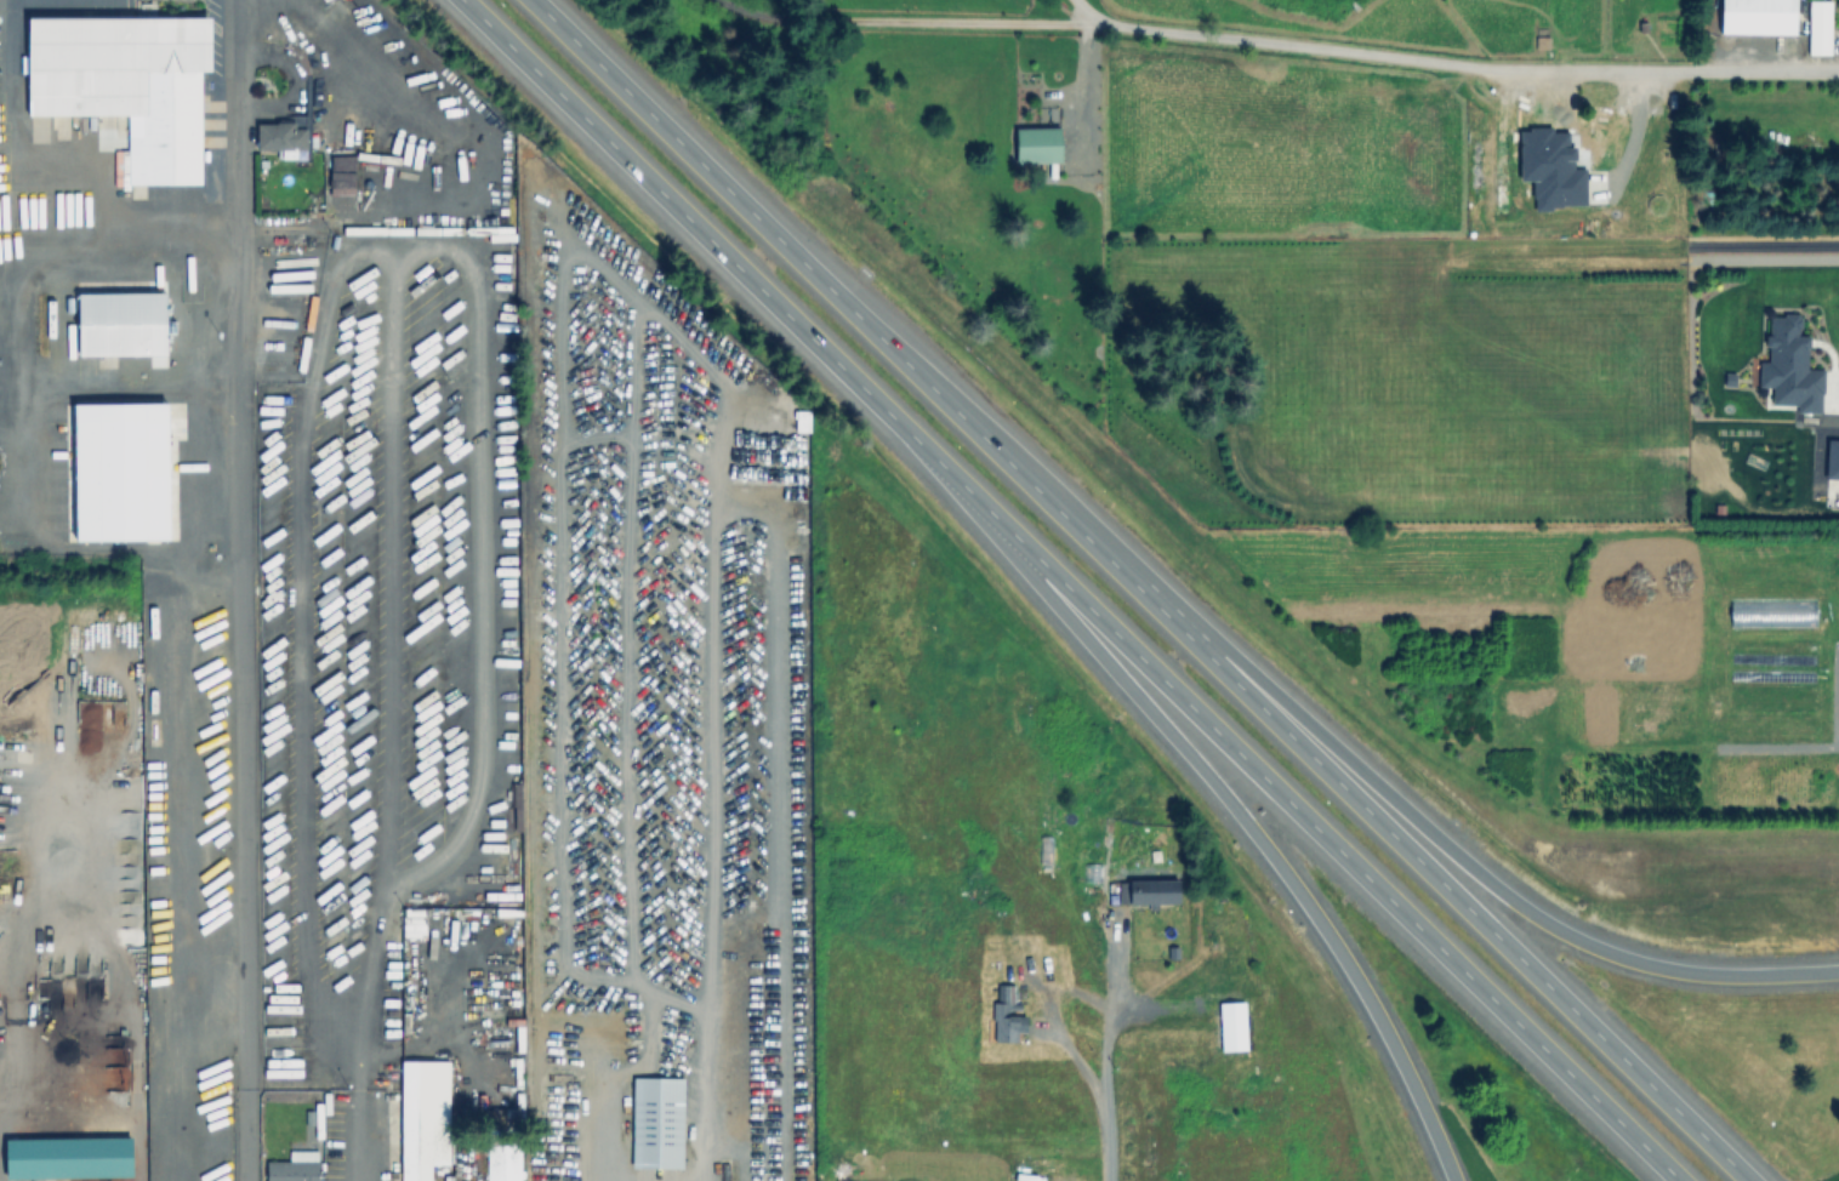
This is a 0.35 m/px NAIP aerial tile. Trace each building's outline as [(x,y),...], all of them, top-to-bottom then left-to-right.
[(1725,28),(1726,0),(1800,0),(1799,28),(1725,28)] [(1834,1),(1833,56),(1810,56),(1810,1),(1834,1)] [(213,18),(215,73),(201,73),(201,184),(131,184),(130,116),(32,116),(30,19),(213,18)] [(256,149),(305,149),(305,120),(256,120),(256,149)] [(1565,122),(1561,175),(1537,173),(1539,121),(1565,122)] [(1015,127),(1060,126),(1061,160),(1015,161),(1015,127)] [(329,193),(354,194),(354,155),(330,154),(329,193)] [(78,350),(79,291),(167,291),(166,350),(78,350)] [(75,540),(169,539),(167,402),(73,403),(75,540)] [(809,412),(809,433),(795,433),(796,412),(809,412)] [(1180,879),(1180,906),(1120,906),(1120,879),(1180,879)] [(1023,1003),(1023,1011),(1008,1011),(1008,1019),(1026,1019),(1026,1028),(1020,1028),(1020,1043),(997,1043),(997,1021),(995,1021),(995,1005),(998,1005),(998,987),(1017,987),(1017,1003),(1023,1003)] [(1253,1051),(1224,1052),(1222,1003),(1251,1002),(1253,1051)] [(433,1164),(433,1180),(402,1180),(403,1061),(451,1061),(450,1164),(433,1164)] [(633,1167),(683,1168),(684,1077),(634,1077),(633,1167)] [(507,1109),(507,1129),(488,1129),(488,1109),(507,1109)] [(132,1139),(133,1179),(11,1180),(11,1141),(132,1139)] [(523,1146),(523,1180),(489,1180),(489,1146),(523,1146)] [(325,1153),(323,1180),(271,1180),(272,1160),(295,1162),(295,1152),(325,1153)]
